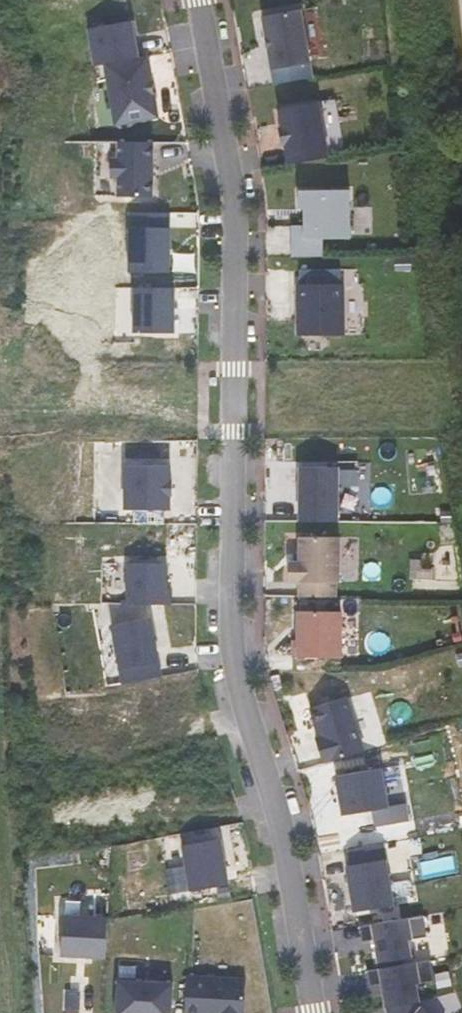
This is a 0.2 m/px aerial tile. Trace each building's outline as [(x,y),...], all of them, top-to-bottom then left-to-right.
[(300,9),(262,15),(272,69),(310,62),(300,9)] [(104,63),(138,57),(132,20),(88,28),(95,65),(104,63)] [(152,78),(148,56),(105,63),(115,125),(159,117),(155,95),(149,96),(146,79),(152,78)] [(155,95),(152,78),(146,79),(149,96),(155,95)] [(319,101),(279,108),(288,164),(329,157),(319,101)] [(153,196),(153,141),(118,141),(118,159),(111,159),(111,177),(118,177),(118,196),(153,196)] [(292,225),(292,256),(323,256),(323,238),(351,238),(350,189),(298,189),(299,209),(304,209),(304,225),(292,225)] [(169,272),(170,227),(130,227),(129,272),(169,272)] [(341,268),(300,269),(300,284),(298,284),(298,335),(345,334),(344,283),(341,283),(341,268)] [(174,333),(174,288),(134,287),(134,332),(174,333)] [(125,509),(170,510),(170,495),(172,495),(173,480),(170,480),(170,465),(125,465),(125,509)] [(300,466),(300,521),(338,521),(339,467),(300,466)] [(300,582),(300,596),(336,596),(336,582),(339,582),(340,537),(300,536),(300,554),(300,562),(295,562),(289,562),(289,581),(300,582)] [(127,603),(171,604),(172,588),(167,587),(164,588),(164,581),(167,578),(167,563),(127,562),(127,603)] [(341,611),(298,611),(298,640),(293,640),(293,657),(341,657),(341,611)] [(316,738),(323,763),(364,751),(347,696),(311,708),(320,737),(316,738)] [(372,810),(375,827),(409,821),(406,803),(388,806),(381,768),(336,776),(343,815),(372,810)] [(190,890),(229,884),(222,838),(182,845),(190,890)] [(347,866),(355,911),(394,905),(384,843),(349,849),(352,865),(347,866)] [(61,955),(106,957),(108,917),(63,915),(61,955)] [(418,916),(360,926),(363,941),(375,939),(379,962),(381,962),(402,958),(407,957),(403,940),(421,937),(418,916)] [(403,964),(402,958),(381,962),(382,967),(403,964)] [(382,967),(368,970),(371,985),(383,983),(387,1006),(408,1002),(414,1001),(411,984),(429,981),(426,960),(403,964),(382,967)] [(185,1012),(244,1012),(246,978),(187,975),(185,1012)] [(116,1012),(171,1012),(173,983),(118,979),(116,1012)] [(389,1012),(415,1012),(408,1002),(387,1006),(389,1012)]
